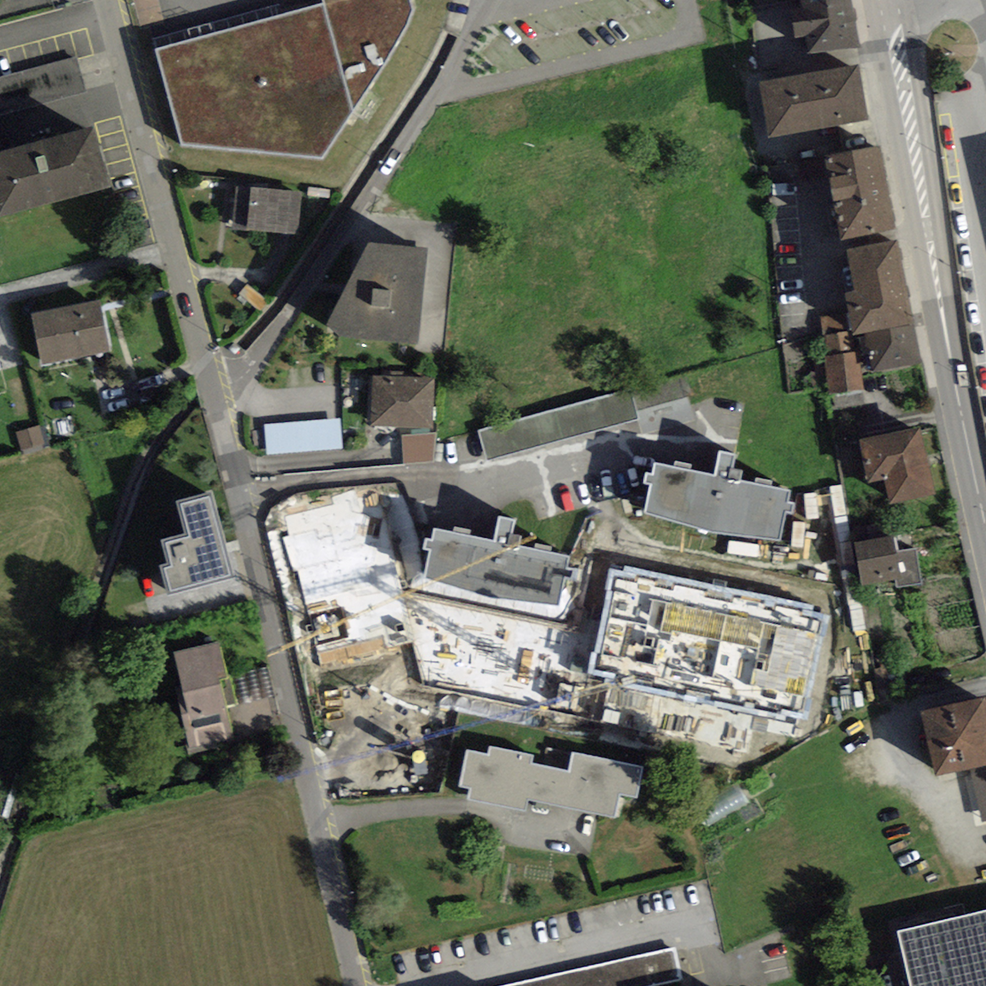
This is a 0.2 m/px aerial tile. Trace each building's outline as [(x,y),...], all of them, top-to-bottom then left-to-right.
[(156,50),(184,145),(322,159),(415,10),(412,0),(323,0),(325,6),(156,50)] [(850,0),(798,0),(799,5),(791,6),(796,37),(805,36),(808,53),(858,44),(850,0)] [(87,90),(78,57),(0,78),(0,114),(87,90)] [(759,81),(769,138),(868,121),(858,64),(759,81)] [(109,187),(94,127),(1,152),(0,152),(0,215),(109,187)] [(840,240),(895,229),(879,146),(824,157),(840,240)] [(820,159),(800,164),(804,182),(825,177),(820,159)] [(301,191),(236,186),(233,230),(298,233),(301,191)] [(898,240),(848,251),(857,291),(846,294),(854,335),(866,333),(915,322),(898,240)] [(418,343),(427,248),(367,243),(327,325),(340,336),(418,343)] [(32,314),(42,365),(110,351),(100,300),(32,314)] [(848,314),(821,317),(823,335),(827,335),(848,332),(850,332),(848,314)] [(873,372),(923,363),(915,322),(866,333),(873,372)] [(848,332),(827,335),(830,354),(851,352),(848,332)] [(824,355),(829,393),(864,389),(861,363),(857,363),(856,351),(851,352),(830,354),(824,355)] [(367,374),(365,423),(432,427),(434,377),(367,374)] [(636,392),(481,430),(489,462),(643,423),(636,392)] [(267,454),(343,448),(340,417),(265,424),(267,454)] [(22,451),(45,443),(39,425),(16,433),(22,451)] [(889,504),(935,495),(921,425),(858,438),(868,482),(884,479),(889,504)] [(435,461),(436,434),(402,436),(405,463),(435,461)] [(713,475),(655,463),(653,475),(646,473),(645,483),(651,484),(645,513),(709,532),(779,541),(786,511),(792,512),(794,503),(788,502),(790,491),(741,481),(743,470),(732,468),(735,456),(718,452),(713,475)] [(234,579),(211,491),(175,501),(184,535),(161,541),(167,563),(158,565),(167,596),(234,579)] [(493,540),(435,528),(433,540),(426,539),(425,549),(430,550),(425,579),(488,597),(559,606),(566,577),(572,578),(574,569),(567,568),(570,557),(520,546),(523,536),(512,534),(515,521),(498,517),(493,540)] [(893,536),(854,544),(863,585),(895,578),(901,577),(896,552),(893,536)] [(922,582),(916,549),(896,552),(901,577),(895,578),(897,587),(922,582)] [(808,718),(829,619),(812,616),(814,607),(626,567),(624,574),(613,572),(591,673),(611,677),(610,685),(786,722),(787,713),(808,718)] [(190,751),(234,741),(220,679),(225,678),(217,640),(165,654),(190,751)] [(985,763),(985,698),(924,712),(938,774),(971,766),(985,763)] [(467,750),(459,787),(470,789),(468,799),(525,811),(527,800),(614,817),(620,794),(636,797),(642,767),(573,752),(569,772),(531,764),(533,755),(490,747),(488,755),(467,750)] [(985,820),(985,763),(971,766),(983,821),(985,820)] [(736,783),(697,807),(708,826),(747,802),(736,783)] [(899,931),(912,985),(985,985),(985,910),(899,931)]
